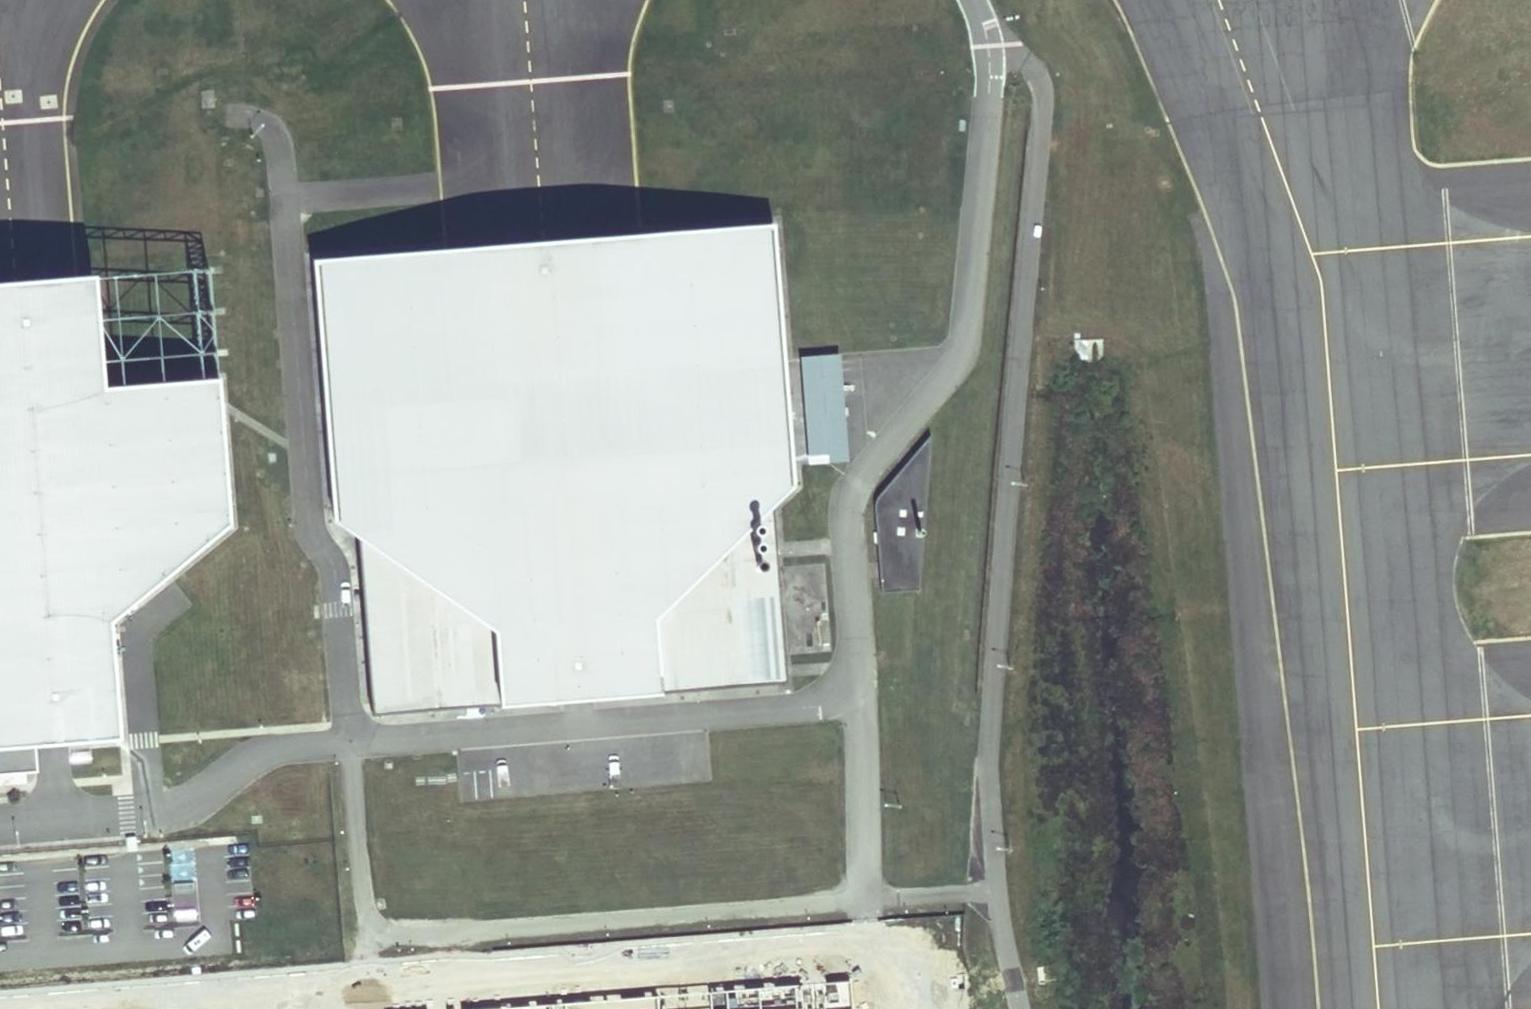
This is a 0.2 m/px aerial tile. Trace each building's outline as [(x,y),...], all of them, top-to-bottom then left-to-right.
[(440,245),(297,257),(317,515),(346,540),(352,608),(360,708),(781,677),(768,537),(764,492),(778,480),(777,460),(767,350),(755,218),(640,228),(542,236),(440,245)] [(23,772),(35,771),(33,744),(118,738),(109,622),(228,522),(218,383),(90,392),(83,285),(20,290),(0,291),(0,773),(23,772)] [(789,361),(797,466),(837,463),(829,358),(789,361)] [(868,595),(906,593),(919,439),(867,498),(863,505),(863,509),(863,510),(868,595)] [(0,773),(0,783),(24,781),(23,772),(0,773)]
